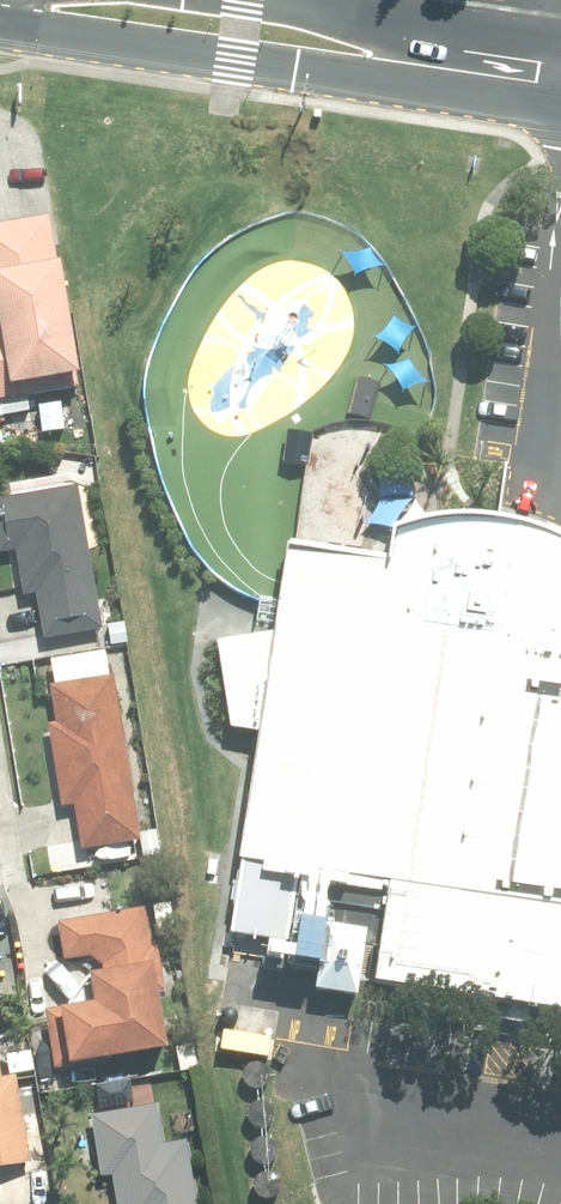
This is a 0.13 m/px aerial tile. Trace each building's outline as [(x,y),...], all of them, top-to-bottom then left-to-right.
[(75,388),(46,217),(0,225),(0,401),(75,388)] [(40,395),(14,399),(16,414),(43,410),(40,395)] [(79,400),(57,403),(61,430),(83,428),(79,400)] [(310,436),(306,463),(320,465),(324,438),(310,436)] [(75,488),(0,501),(0,554),(13,552),(20,598),(35,595),(42,638),(98,629),(75,488)] [(327,985),(327,987),(346,990),(349,974),(560,1006),(560,539),(557,536),(542,529),(527,523),(512,518),(495,514),(479,511),(463,510),(446,510),(429,512),(413,514),(397,518),(382,524),(377,554),(277,538),(229,852),(231,853),(220,927),(257,933),(255,950),(273,953),(271,963),(301,967),(303,958),(309,959),(305,981),(327,985)] [(111,678),(48,688),(54,725),(46,727),(59,808),(72,806),(80,850),(137,841),(111,678)] [(150,948),(143,908),(54,924),(61,962),(88,957),(100,965),(101,973),(87,976),(92,1005),(43,1014),(52,1068),(164,1050),(154,995),(162,994),(155,948),(150,948)] [(31,1061),(28,1042),(13,1045),(16,1064),(31,1061)] [(250,1089),(254,1091),(258,1092),(263,1091),(267,1089),(270,1085),(271,1081),(272,1077),(271,1072),(268,1068),(264,1066),(260,1064),(256,1064),(251,1066),(247,1069),(245,1073),(244,1077),(244,1082),(246,1086),(250,1089)] [(28,1165),(14,1076),(0,1078),(0,1169),(28,1165)] [(255,1129),(259,1130),(263,1131),(268,1130),(272,1128),(275,1124),(276,1120),(277,1116),(276,1111),(273,1107),(269,1105),(265,1103),(261,1103),(256,1105),(252,1108),(250,1112),(249,1116),(249,1121),(252,1125),(255,1129)] [(89,1116),(99,1179),(111,1176),(116,1203),(196,1203),(185,1140),(161,1144),(155,1105),(89,1116)] [(258,1165),(262,1167),(267,1168),(271,1167),(275,1164),(278,1161),(280,1157),(280,1152),(279,1148),(276,1144),(273,1141),(268,1140),(264,1140),(259,1141),(256,1144),(253,1148),(252,1153),(253,1158),(255,1162),(258,1165)] [(260,1200),(264,1202),(269,1203),(273,1202),(277,1199),(280,1196),(282,1192),(282,1187),(281,1183),(278,1179),(275,1176),(270,1175),(266,1175),(261,1176),(257,1179),(255,1183),(254,1188),(255,1193),(257,1197),(260,1200)]
